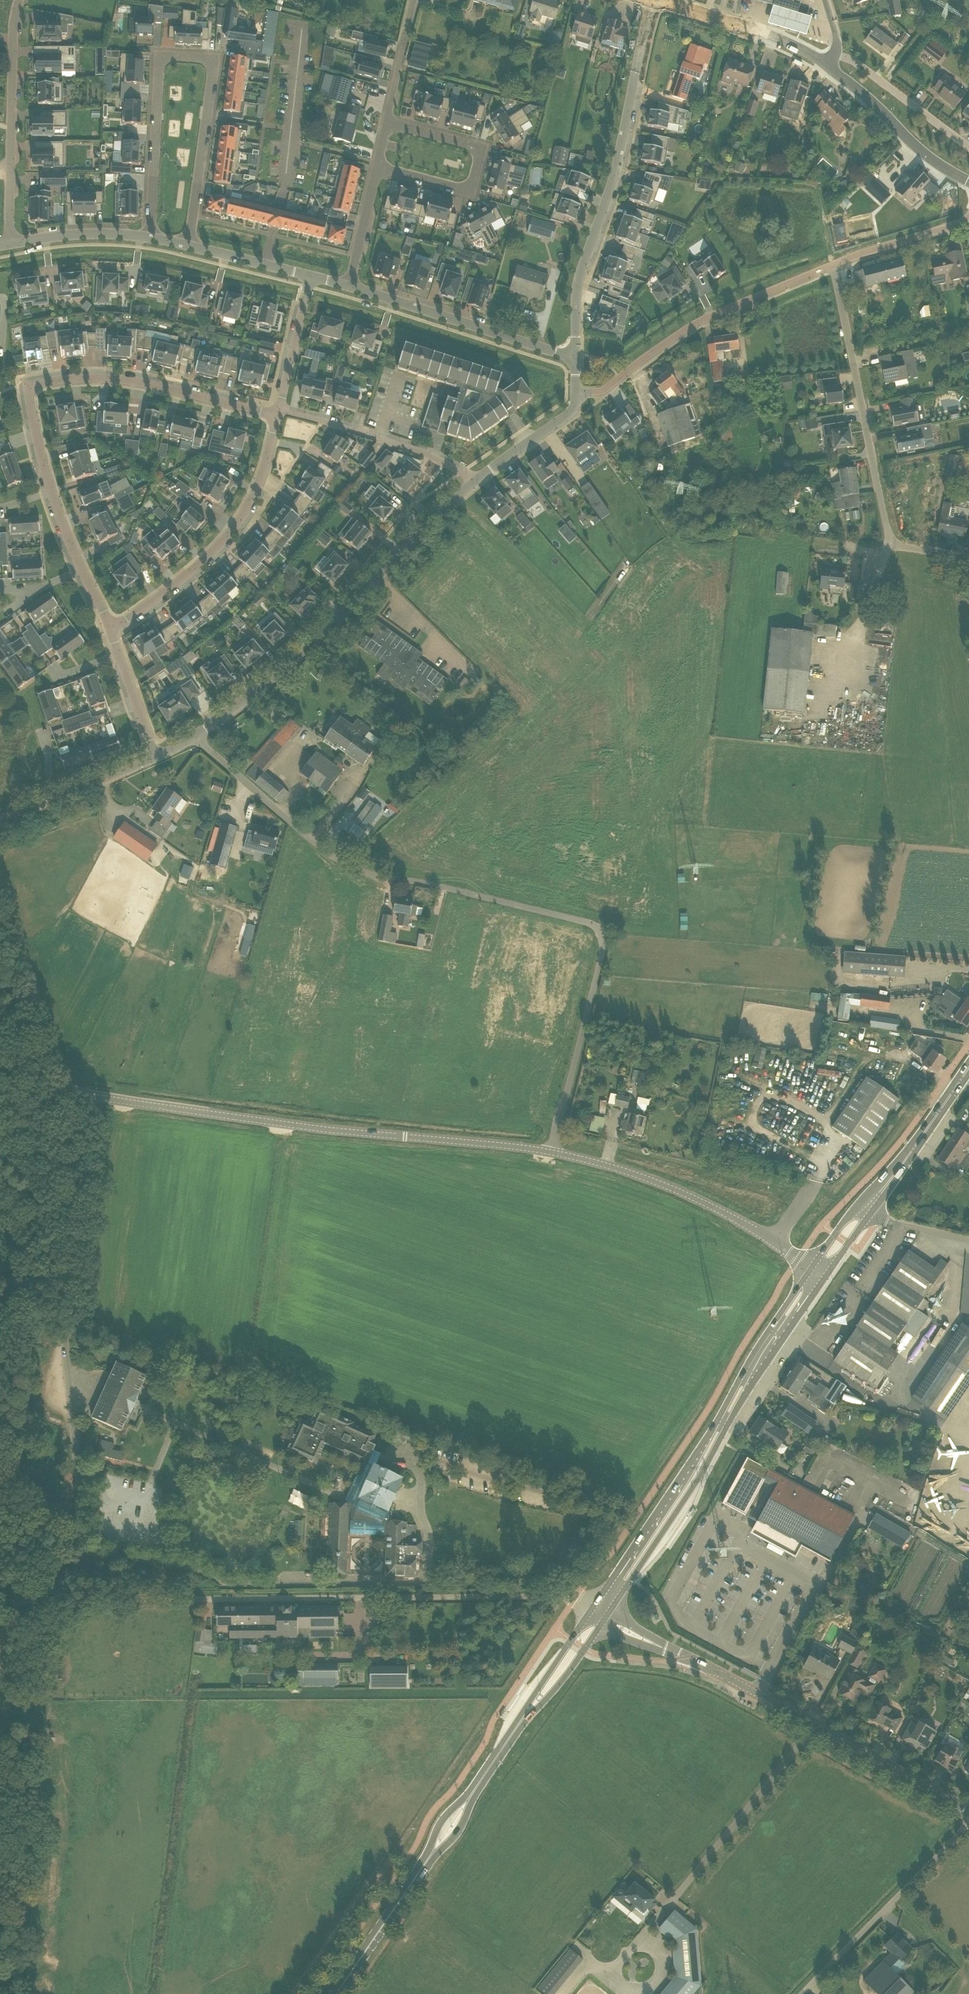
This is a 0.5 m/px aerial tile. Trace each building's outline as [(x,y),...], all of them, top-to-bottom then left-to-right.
[(539,22),(542,15),(555,20),(559,9),(560,10),(560,8),(560,7),(560,6),(547,1),(547,0),(534,0),(531,12),(533,13),(531,20),(539,23),(539,22)] [(800,6),(802,0),(754,0),(772,5),(798,13),(800,6)] [(902,15),(899,0),(887,0),(890,18),(902,15)] [(154,37),(155,23),(163,23),(164,7),(149,5),(149,19),(137,18),(136,36),(154,37)] [(798,13),(772,5),(766,22),(806,34),(811,17),(798,13)] [(118,14),(130,15),(131,7),(119,6),(118,14)] [(236,28),(239,11),(218,8),(217,26),(224,27),(223,34),(227,39),(240,41),(238,52),(262,55),(264,42),(256,41),(258,31),(236,28)] [(189,44),(190,11),(183,10),(182,28),(170,27),(169,39),(175,39),(175,44),(189,44)] [(208,41),(209,29),(197,29),(198,13),(190,11),(189,44),(202,45),(203,41),(208,41)] [(587,13),(580,11),(572,34),(591,40),(597,22),(585,18),(587,13)] [(74,25),(74,17),(58,14),(56,24),(51,24),(45,24),(38,24),(38,34),(40,34),(40,42),(50,42),(50,43),(51,43),(51,42),(62,42),(62,34),(68,34),(68,26),(68,25),(74,25)] [(623,25),(609,20),(602,40),(616,45),(615,48),(622,50),(628,30),(622,28),(623,25)] [(334,37),(337,28),(329,26),(326,35),(334,37)] [(888,56),(897,44),(875,28),(872,33),(871,32),(870,34),(871,34),(866,41),(877,49),(879,47),(882,50),(881,51),(888,56)] [(376,42),(378,37),(353,31),(351,39),(367,43),(365,53),(385,58),(389,45),(376,42)] [(897,43),(903,47),(910,37),(905,33),(897,43)] [(417,40),(409,66),(426,71),(433,45),(417,40)] [(924,52),(939,63),(948,51),(934,40),(924,52)] [(680,73),(693,78),(699,80),(702,71),(703,72),(703,70),(702,70),(703,69),(700,68),(706,50),(700,48),(700,47),(698,47),(690,45),(685,63),(683,63),(680,73)] [(336,48),(326,46),(324,53),(334,56),(336,48)] [(77,48),(77,47),(47,47),(47,55),(39,55),(39,65),(36,65),(36,71),(39,71),(39,72),(62,72),(62,65),(76,65),(76,48),(77,48)] [(105,67),(105,58),(107,58),(107,51),(107,48),(96,48),(96,58),(96,67),(105,67)] [(252,71),(254,60),(254,54),(238,52),(237,58),(232,57),(230,68),(250,71),(252,71)] [(134,55),(122,54),(121,72),(125,73),(126,72),(144,73),(144,62),(134,61),(134,55)] [(353,62),(360,65),(357,74),(379,80),(383,67),(374,65),(375,60),(355,54),(353,62)] [(743,66),(729,61),(723,79),(748,87),(754,68),(744,65),(743,66)] [(248,82),(250,71),(230,68),(229,79),(247,81),(247,82),(248,82)] [(143,84),(144,73),(126,72),(125,73),(125,83),(143,84)] [(783,79),(764,72),(758,91),(777,97),(783,79)] [(678,81),(673,96),(686,100),(691,85),(693,78),(680,73),(678,81)] [(939,96),(955,108),(965,95),(950,84),(952,80),(945,75),(935,88),(942,93),(939,96)] [(352,82),(334,77),(328,100),(345,105),(352,82)] [(245,92),(247,82),(247,81),(229,79),(227,89),(245,92)] [(60,80),(50,80),(50,84),(39,84),(39,104),(55,104),(63,104),(63,97),(65,97),(67,97),(68,96),(68,92),(67,91),(65,90),(63,90),(63,84),(60,84),(60,80)] [(806,97),(809,87),(791,81),(785,100),(800,105),(803,96),(806,97)] [(244,103),(245,92),(227,89),(226,100),(242,102),(242,103),(244,103)] [(428,117),(433,96),(416,91),(413,103),(419,104),(416,114),(428,117)] [(835,133),(841,127),(849,118),(838,108),(839,106),(824,92),(814,102),(819,107),(816,110),(831,123),(828,126),(835,133)] [(485,94),(483,102),(490,104),(492,96),(485,94)] [(439,120),(442,110),(448,112),(451,100),(433,96),(428,117),(439,120)] [(320,98),(318,105),(326,107),(327,100),(320,98)] [(224,111),(228,112),(228,117),(243,120),(244,114),(240,113),(242,103),(242,102),(226,100),(224,111)] [(462,127),(467,107),(456,104),(457,102),(451,100),(448,112),(453,113),(451,124),(462,127)] [(744,114),(754,118),(759,104),(749,100),(744,114)] [(142,102),(124,101),(123,112),(142,113),(142,102)] [(648,126),(648,127),(667,130),(667,129),(668,123),(679,125),(680,119),(686,121),(688,112),(658,103),(659,104),(657,112),(651,111),(651,112),(650,117),(648,117),(647,124),(649,124),(648,126)] [(334,138),(351,143),(353,134),(352,134),(359,108),(355,107),(355,106),(353,106),(348,105),(346,115),(341,113),(334,138)] [(476,120),(482,121),(486,107),(479,105),(478,110),(467,107),(462,127),(474,130),(476,120)] [(527,107),(522,109),(526,116),(531,113),(527,107)] [(499,133),(526,116),(522,109),(509,118),(502,108),(492,114),(495,119),(491,122),(499,133)] [(32,127),(32,135),(34,135),(34,136),(54,136),(54,127),(67,127),(67,112),(40,112),(40,119),(34,119),(34,127),(32,127)] [(99,112),(91,112),(91,136),(99,136),(99,112)] [(141,125),(142,113),(123,112),(123,124),(141,125)] [(520,136),(524,133),(521,128),(530,122),(526,116),(499,133),(506,145),(510,142),(513,147),(523,141),(520,136)] [(240,142),(242,131),(248,132),(249,125),(229,123),(228,128),(222,128),(221,139),(240,142)] [(140,154),(140,142),(134,142),(134,133),(119,132),(119,142),(122,142),(121,153),(140,154)] [(664,165),(669,138),(652,135),(652,136),(653,136),(650,147),(644,146),(644,147),(643,152),(642,151),(640,159),(642,159),(642,161),(641,161),(641,162),(664,166),(664,165)] [(239,152),(240,142),(221,139),(219,150),(239,152)] [(530,157),(534,142),(529,141),(525,155),(530,157)] [(62,158),(62,144),(45,143),(45,151),(35,151),(35,158),(33,158),(33,164),(35,164),(35,165),(45,166),(45,167),(55,167),(55,158),(62,158)] [(552,163),(566,166),(569,150),(556,147),(552,163)] [(241,152),(239,152),(219,150),(218,160),(237,163),(237,164),(239,164),(241,152)] [(588,150),(586,161),(593,163),(596,152),(588,150)] [(139,165),(140,154),(121,153),(121,164),(139,165)] [(576,155),(574,167),(583,169),(585,157),(576,155)] [(516,167),(511,165),(513,159),(501,156),(499,162),(495,161),(492,174),(523,183),(525,176),(515,173),(516,167)] [(236,174),(237,164),(237,163),(218,160),(216,171),(232,173),(232,174),(236,174)] [(357,182),(360,170),(353,169),(354,163),(342,160),(339,177),(338,177),(357,182)] [(737,161),(732,169),(742,174),(746,166),(737,161)] [(532,167),(531,184),(542,185),(543,168),(532,167)] [(896,190),(896,191),(910,204),(911,204),(910,203),(924,187),(930,193),(928,195),(932,198),(940,190),(924,176),(923,177),(921,175),(922,174),(915,169),(916,170),(897,191),(896,190)] [(230,185),(232,174),(232,173),(216,171),(215,183),(230,185)] [(589,181),(590,179),(572,172),(571,173),(572,173),(570,179),(566,178),(561,192),(560,193),(577,199),(578,198),(577,198),(579,192),(585,194),(585,193),(587,188),(589,189),(591,181),(589,181)] [(56,187),(56,173),(41,173),(41,187),(56,187)] [(630,201),(639,204),(648,207),(649,207),(648,206),(650,200),(654,202),(663,177),(664,176),(646,173),(645,173),(646,173),(641,188),(635,185),(635,186),(633,191),(631,191),(629,198),(631,199),(630,200),(630,201)] [(523,183),(492,174),(488,187),(492,188),(491,194),(502,197),(506,185),(521,190),(523,183)] [(355,192),(357,182),(338,177),(339,177),(337,176),(335,188),(339,189),(339,188),(355,192)] [(710,190),(712,181),(705,180),(703,189),(710,190)] [(253,193),(255,184),(245,188),(244,191),(253,193)] [(123,210),(116,210),(116,216),(123,216),(123,217),(138,217),(138,192),(133,192),(133,185),(119,185),(119,193),(123,193),(123,210)] [(402,213),(408,191),(406,191),(406,189),(399,187),(399,189),(396,188),(394,198),(388,197),(384,210),(402,214),(402,213)] [(352,203),(355,192),(339,188),(339,189),(337,199),(352,203)] [(417,204),(419,194),(408,191),(402,213),(419,218),(422,206),(417,204)] [(32,222),(48,222),(48,199),(51,199),(51,192),(39,192),(39,198),(32,198),(32,222)] [(85,215),(85,195),(73,195),(73,193),(67,193),(67,205),(73,205),(73,215),(85,215)] [(97,195),(85,195),(85,215),(97,215),(97,205),(103,205),(103,193),(97,193),(97,195)] [(227,214),(229,206),(224,204),(225,200),(210,196),(207,211),(221,215),(222,213),(227,214)] [(242,200),(231,197),(229,206),(227,214),(227,215),(238,218),(242,200)] [(437,220),(442,201),(431,197),(428,208),(422,206),(419,218),(425,219),(426,217),(437,220)] [(350,214),(352,203),(337,199),(335,198),(332,209),(337,211),(350,214)] [(253,201),(242,199),(242,200),(238,218),(248,220),(253,201)] [(551,220),(564,224),(563,223),(566,218),(575,221),(576,220),(575,220),(577,215),(579,216),(581,209),(580,208),(580,207),(581,206),(563,199),(562,200),(563,200),(561,206),(557,205),(552,219),(551,219),(551,220)] [(263,204),(264,204),(264,203),(253,200),(253,201),(248,220),(259,223),(263,204)] [(451,214),(454,204),(442,201),(437,220),(449,223),(448,225),(454,227),(457,215),(451,214)] [(270,226),(273,211),(274,210),(274,207),(264,204),(263,204),(259,223),(269,225),(270,226)] [(502,219),(497,208),(491,211),(489,207),(477,213),(492,242),(493,242),(499,239),(495,232),(506,226),(502,219)] [(291,231),(296,212),(297,212),(297,211),(285,208),(284,213),(274,210),(273,211),(270,226),(269,225),(269,226),(281,229),(281,228),(291,231)] [(337,211),(332,209),(330,209),(328,216),(335,218),(337,211)] [(621,219),(619,226),(638,233),(640,227),(649,230),(652,222),(653,223),(653,222),(652,221),(655,216),(637,210),(635,216),(631,214),(630,215),(632,215),(631,218),(624,216),(624,217),(623,220),(621,219)] [(302,234),(306,215),(297,212),(296,212),(291,231),(302,234)] [(492,242),(477,213),(465,220),(467,223),(462,226),(471,244),(482,238),(488,249),(494,245),(493,242),(492,242)] [(316,221),(317,221),(318,217),(317,217),(306,215),(302,234),(312,236),(316,221)] [(552,240),(556,226),(532,219),(528,232),(552,240)] [(323,238),(327,225),(327,223),(317,221),(316,221),(312,236),(323,239),(323,238)] [(347,230),(327,225),(323,238),(329,239),(328,241),(343,245),(347,230)] [(834,227),(837,243),(847,241),(844,225),(834,227)] [(623,251),(634,255),(642,258),(644,252),(645,252),(645,251),(637,248),(639,241),(636,240),(638,233),(619,226),(616,233),(618,234),(617,238),(616,238),(622,241),(622,243),(620,243),(620,244),(625,245),(623,251)] [(678,240),(668,236),(666,243),(673,246),(678,240)] [(412,247),(414,239),(407,237),(405,245),(412,247)] [(632,261),(634,255),(623,251),(621,257),(616,255),(616,256),(617,257),(616,259),(610,257),(609,258),(610,258),(608,262),(607,261),(604,268),(624,275),(626,268),(629,270),(632,262),(633,262),(633,261),(632,261)] [(952,281),(966,278),(961,255),(955,256),(955,253),(947,255),(948,260),(933,263),(935,276),(931,277),(933,286),(945,283),(946,274),(950,273),(952,281)] [(696,262),(689,266),(697,278),(704,274),(703,272),(707,269),(714,280),(725,273),(719,263),(719,261),(716,256),(714,256),(713,254),(708,257),(707,255),(696,262)] [(393,262),(380,258),(374,275),(389,280),(390,275),(396,277),(402,260),(395,257),(393,262)] [(902,260),(862,270),(867,287),(906,277),(902,260)] [(414,261),(406,284),(424,290),(431,267),(414,261)] [(442,264),(437,280),(445,282),(441,293),(442,294),(442,296),(454,300),(455,298),(456,298),(462,278),(452,274),(454,268),(442,264)] [(524,271),(525,269),(518,266),(511,290),(542,300),(548,279),(524,271)] [(683,292),(681,289),(680,288),(686,284),(675,267),(668,272),(671,278),(660,285),(661,286),(653,292),(659,302),(668,296),(670,300),(683,292)] [(624,275),(604,268),(602,275),(603,276),(602,279),(602,280),(608,282),(607,285),(606,284),(605,285),(610,287),(608,293),(620,297),(623,289),(624,289),(623,288),(625,282),(621,281),(624,275)] [(87,287),(87,283),(86,275),(83,276),(83,274),(75,275),(75,274),(69,274),(69,275),(61,276),(62,283),(56,283),(58,298),(72,296),(72,290),(85,289),(85,288),(87,287)] [(97,303),(104,303),(110,303),(110,293),(118,294),(118,291),(128,291),(129,279),(119,279),(119,277),(119,276),(104,276),(104,278),(98,278),(97,303)] [(140,281),(138,293),(145,295),(146,290),(151,291),(150,293),(158,295),(158,292),(166,294),(169,280),(148,276),(147,282),(140,281)] [(34,306),(41,304),(48,303),(46,284),(39,285),(38,279),(17,282),(17,284),(15,284),(16,291),(18,290),(19,296),(32,294),(33,302),(34,306)] [(482,309),(485,299),(487,300),(490,290),(481,288),(482,283),(470,279),(465,294),(471,296),(468,305),(475,307),(474,308),(480,310),(481,309),(482,309)] [(189,285),(187,284),(184,294),(182,293),(180,301),(182,301),(182,303),(199,307),(199,306),(205,307),(208,297),(202,296),(203,288),(195,286),(195,284),(189,283),(189,285)] [(221,299),(218,312),(223,314),(223,317),(237,320),(238,316),(240,317),(242,310),(240,310),(243,298),(228,294),(227,300),(221,299)] [(627,317),(629,306),(603,296),(599,306),(602,306),(600,313),(597,312),(593,327),(600,329),(599,330),(607,332),(607,331),(614,332),(615,325),(625,327),(627,317)] [(279,331),(284,315),(276,313),(278,307),(263,303),(262,309),(254,307),(250,324),(258,326),(259,323),(272,326),(271,329),(279,331)] [(170,305),(168,320),(177,321),(179,306),(170,305)] [(111,314),(112,321),(122,320),(122,313),(111,314)] [(344,324),(323,318),(320,326),(314,324),(314,323),(310,337),(311,338),(311,337),(318,339),(319,334),(340,339),(344,324)] [(208,331),(215,333),(217,327),(210,325),(208,331)] [(352,346),(361,349),(362,346),(368,348),(366,355),(377,359),(383,342),(375,340),(377,334),(357,328),(352,343),(353,343),(352,346)] [(96,334),(97,346),(97,350),(104,350),(104,351),(105,351),(105,350),(108,350),(107,357),(108,357),(109,357),(112,357),(112,359),(119,359),(121,338),(121,335),(106,334),(106,330),(97,330),(97,334),(96,334)] [(136,348),(144,350),(146,333),(137,331),(129,331),(129,336),(128,336),(128,338),(121,338),(119,359),(127,360),(127,358),(131,358),(131,359),(132,352),(135,352),(135,353),(136,353),(136,348)] [(74,359),(72,338),(72,335),(56,337),(56,333),(46,334),(47,336),(49,350),(57,349),(58,354),(59,354),(59,353),(61,353),(62,359),(63,359),(63,358),(67,358),(67,360),(74,359)] [(89,347),(97,346),(96,334),(93,334),(87,335),(87,333),(72,335),(72,338),(74,359),(82,358),(81,356),(85,356),(86,356),(85,350),(88,349),(88,350),(89,350),(89,347)] [(164,366),(170,343),(154,339),(146,338),(147,333),(146,333),(144,350),(152,351),(150,356),(151,356),(152,355),(154,356),(153,362),(154,362),(157,363),(157,365),(164,366)] [(708,345),(710,362),(712,362),(714,382),(724,381),(721,361),(725,360),(724,352),(732,351),(733,359),(740,358),(739,350),(737,335),(713,339),(714,345),(708,345)] [(50,351),(49,350),(47,336),(46,337),(31,340),(32,343),(26,345),(25,344),(28,364),(29,364),(29,363),(30,363),(31,365),(38,364),(38,362),(43,361),(44,361),(42,351),(49,350),(49,351),(50,351)] [(262,338),(260,345),(275,349),(277,342),(262,338)] [(194,339),(192,347),(199,348),(201,341),(194,339)] [(238,342),(231,340),(230,346),(236,348),(238,342)] [(182,358),(188,360),(191,348),(170,343),(164,366),(171,368),(172,366),(175,367),(175,368),(176,368),(178,361),(180,362),(180,363),(181,363),(182,358)] [(521,382),(511,389),(510,387),(508,384),(506,382),(504,380),(502,378),(503,375),(502,375),(501,376),(492,373),(490,376),(482,373),(483,370),(472,366),(471,370),(454,364),(455,361),(445,358),(445,357),(445,356),(444,357),(434,354),(433,358),(416,352),(417,348),(407,345),(407,344),(406,344),(398,370),(399,370),(399,369),(408,372),(407,373),(408,373),(409,372),(417,375),(417,376),(418,376),(418,375),(427,378),(426,379),(427,379),(428,378),(436,381),(436,382),(437,382),(437,381),(446,384),(446,385),(447,385),(447,384),(456,387),(455,388),(456,388),(456,387),(462,389),(460,395),(459,395),(459,396),(460,396),(458,402),(449,399),(449,398),(448,398),(448,399),(433,395),(434,394),(433,393),(422,427),(423,427),(423,426),(438,431),(438,432),(440,428),(448,431),(447,435),(448,435),(449,431),(458,434),(456,438),(457,438),(458,437),(471,442),(471,443),(472,443),(472,442),(484,433),(482,430),(497,420),(499,422),(508,416),(508,417),(509,417),(506,412),(513,407),(516,411),(533,399),(521,382)] [(275,350),(260,346),(259,352),(274,356),(275,350)] [(207,377),(212,356),(206,355),(207,352),(191,348),(188,360),(194,361),(193,366),(194,367),(194,366),(197,366),(195,373),(196,373),(196,372),(200,373),(200,375),(207,377)] [(908,385),(907,380),(918,378),(912,350),(901,353),(904,367),(893,370),(890,355),(879,357),(885,384),(895,382),(896,387),(908,385)] [(24,355),(14,356),(15,364),(25,362),(24,355)] [(230,375),(231,371),(234,358),(219,355),(218,358),(212,356),(207,377),(214,379),(214,377),(218,378),(219,378),(220,372),(223,373),(223,374),(224,374),(224,373),(230,375)] [(250,386),(255,365),(249,363),(250,360),(241,357),(241,360),(234,358),(231,371),(237,372),(236,375),(237,375),(237,374),(240,375),(239,381),(239,382),(240,381),(243,382),(243,384),(250,386)] [(271,365),(262,363),(262,366),(255,365),(250,386),(262,389),(264,381),(266,382),(266,383),(267,383),(271,365)] [(340,366),(336,380),(342,381),(346,368),(340,366)] [(650,393),(659,405),(668,398),(664,393),(671,388),(678,397),(684,392),(677,383),(672,376),(671,377),(667,372),(656,382),(660,386),(650,393)] [(782,388),(791,388),(792,377),(782,376),(782,388)] [(820,394),(825,395),(826,405),(843,403),(843,400),(845,399),(844,394),(842,394),(841,386),(837,386),(836,378),(818,381),(820,394)] [(311,399),(316,382),(305,379),(300,396),(311,399)] [(316,382),(311,399),(322,401),(324,394),(330,396),(334,380),(327,379),(326,384),(316,382)] [(334,380),(330,396),(336,398),(334,404),(345,408),(350,391),(340,388),(341,382),(334,380)] [(361,394),(350,391),(345,408),(356,411),(361,394)] [(919,421),(916,406),(915,406),(913,398),(900,400),(902,408),(890,411),(893,426),(919,421)] [(668,447),(670,446),(695,437),(701,435),(690,403),(657,415),(668,447)] [(116,425),(118,404),(110,404),(110,405),(105,404),(104,413),(98,413),(97,428),(104,429),(104,426),(111,426),(111,425),(116,425)] [(118,404),(116,425),(121,425),(121,427),(127,427),(127,426),(128,426),(129,416),(130,407),(125,406),(125,405),(118,404)] [(76,413),(74,405),(66,407),(66,405),(59,406),(59,408),(58,408),(61,425),(68,423),(70,430),(86,427),(82,411),(76,413)] [(615,441),(633,427),(641,422),(635,413),(628,419),(620,408),(613,414),(611,412),(604,417),(606,419),(604,420),(612,430),(608,433),(615,441)] [(156,433),(159,418),(160,413),(158,413),(159,411),(149,410),(149,411),(147,411),(145,419),(144,424),(143,424),(141,434),(149,436),(150,431),(156,433)] [(182,439),(187,419),(180,417),(179,419),(175,418),(170,436),(171,436),(171,438),(177,440),(177,438),(182,439)] [(816,418),(805,420),(806,428),(807,430),(818,428),(816,418)] [(187,419),(182,439),(187,440),(186,442),(193,444),(192,447),(201,450),(205,432),(197,430),(199,423),(194,422),(194,421),(187,419)] [(852,438),(851,438),(849,430),(845,431),(844,423),(823,426),(825,438),(834,439),(835,449),(852,447),(852,445),(853,444),(852,438)] [(924,441),(933,439),(934,439),(931,424),(907,429),(908,436),(896,438),(897,442),(895,442),(897,450),(898,449),(899,453),(907,451),(908,454),(915,452),(915,450),(925,448),(924,441)] [(245,432),(238,431),(238,432),(230,430),(228,438),(213,435),(209,450),(233,456),(235,449),(242,451),(246,434),(245,434),(245,432)] [(598,448),(587,433),(570,445),(566,448),(571,455),(577,463),(598,448)] [(346,437),(344,441),(336,435),(329,445),(344,454),(347,449),(351,452),(357,444),(346,437)] [(131,455),(133,441),(126,441),(124,454),(131,455)] [(133,441),(131,455),(138,456),(140,442),(133,441)] [(158,457),(165,459),(168,446),(161,444),(158,457)] [(71,469),(91,463),(90,458),(91,458),(87,445),(75,448),(77,454),(69,457),(70,462),(69,462),(71,469)] [(344,454),(329,445),(323,454),(337,464),(344,454)] [(370,451),(359,464),(365,469),(376,456),(370,451)] [(393,456),(387,451),(377,463),(383,469),(391,460),(398,466),(400,463),(404,467),(393,481),(397,484),(396,486),(401,490),(403,489),(406,491),(421,473),(416,469),(421,463),(422,462),(394,453),(394,454),(393,456)] [(218,461),(220,455),(212,454),(205,452),(204,456),(210,458),(218,461)] [(13,453),(0,458),(10,486),(23,481),(13,453)] [(959,456),(951,454),(947,475),(955,477),(959,456)] [(529,465),(542,483),(554,475),(553,474),(559,470),(550,457),(544,461),(540,457),(529,465)] [(91,463),(71,469),(73,476),(75,476),(76,480),(94,475),(94,474),(96,473),(94,467),(92,468),(91,463)] [(302,479),(302,480),(319,491),(327,480),(332,471),(321,463),(315,472),(309,468),(302,479)] [(103,472),(105,479),(122,473),(119,466),(103,472)] [(210,479),(207,483),(225,493),(229,487),(228,486),(231,482),(223,478),(226,472),(215,466),(208,478),(210,479)] [(836,510),(860,507),(855,468),(839,471),(841,482),(832,484),(834,500),(835,500),(836,510)] [(530,486),(520,472),(513,476),(511,475),(504,481),(509,488),(511,487),(517,496),(518,495),(522,500),(533,493),(529,487),(530,486)] [(574,485),(569,478),(565,480),(567,483),(564,485),(568,490),(574,485)] [(301,494),(296,502),(308,510),(313,503),(312,502),(319,491),(302,480),(298,486),(299,487),(296,491),(301,494)] [(180,482),(176,487),(187,495),(191,490),(180,482)] [(225,493),(207,483),(205,488),(203,487),(201,492),(202,493),(201,494),(218,503),(220,499),(222,500),(225,493)] [(187,495),(176,487),(173,484),(169,490),(183,501),(187,495)] [(790,496),(799,499),(802,487),(793,485),(790,496)] [(379,486),(376,490),(377,491),(371,498),(376,502),(370,510),(371,511),(369,513),(376,518),(378,516),(384,521),(394,508),(384,501),(390,494),(379,486)] [(98,487),(80,494),(80,495),(79,496),(82,505),(84,505),(84,506),(97,501),(98,503),(113,497),(110,489),(100,492),(98,487)] [(117,502),(129,496),(134,493),(130,487),(113,495),(117,502)] [(495,489),(483,499),(484,500),(482,503),(488,508),(489,507),(495,514),(500,510),(505,516),(511,511),(506,505),(507,504),(495,489)] [(586,499),(594,509),(603,503),(596,492),(586,499)] [(132,501),(129,496),(117,502),(120,508),(132,501)] [(354,509),(342,499),(336,507),(348,516),(354,509)] [(182,518),(185,522),(197,531),(198,530),(199,531),(206,524),(204,523),(206,521),(195,512),(196,511),(184,500),(178,507),(186,514),(182,518)] [(276,515),(297,532),(305,522),(302,519),(308,510),(296,502),(290,510),(285,506),(283,509),(282,509),(277,515),(277,514),(276,515)] [(944,503),(942,511),(938,532),(939,532),(939,530),(950,532),(950,534),(965,537),(968,522),(954,519),(955,510),(951,509),(951,504),(944,503)] [(154,513),(163,522),(168,517),(159,508),(154,513)] [(94,533),(112,524),(110,519),(112,518),(109,513),(107,514),(107,513),(90,521),(92,526),(91,527),(94,533)] [(522,513),(516,518),(525,528),(525,527),(531,522),(522,513)] [(289,542),(297,532),(276,515),(275,516),(276,516),(271,522),(272,523),(269,526),(274,530),(267,537),(278,547),(285,539),(289,542)] [(10,519),(10,520),(11,533),(40,531),(40,517),(10,519)] [(525,527),(529,532),(535,527),(531,522),(525,527)] [(358,551),(363,544),(364,545),(368,541),(367,540),(372,534),(358,523),(344,540),(358,551)] [(112,524),(94,533),(97,540),(98,539),(101,544),(108,540),(111,545),(122,539),(116,527),(115,528),(112,524)] [(566,524),(559,530),(570,543),(577,537),(566,524)] [(159,538),(172,554),(178,549),(177,547),(181,544),(168,530),(167,531),(166,529),(161,533),(162,535),(159,538)] [(331,540),(323,533),(318,540),(321,543),(323,540),(328,544),(331,540)] [(278,547),(267,537),(261,544),(257,540),(254,543),(253,543),(248,549),(248,548),(247,549),(262,563),(271,554),(272,554),(278,547)] [(172,554),(159,538),(155,541),(154,540),(143,549),(152,558),(156,554),(162,561),(166,558),(167,558),(172,554)] [(244,563),(237,570),(247,581),(254,574),(253,573),(262,563),(247,549),(246,550),(247,550),(241,556),(242,556),(239,559),(244,563)] [(321,573),(334,583),(348,566),(340,559),(342,557),(334,551),(328,559),(331,562),(321,573)] [(120,571),(114,576),(124,589),(125,588),(126,590),(132,585),(131,584),(138,579),(133,573),(140,567),(130,555),(116,565),(120,571)] [(43,563),(42,563),(13,565),(13,579),(43,577),(43,563)] [(285,569),(295,577),(300,571),(291,563),(285,569)] [(849,598),(856,599),(857,584),(843,583),(845,571),(844,571),(844,573),(831,572),(831,570),(823,569),(821,585),(830,586),(829,594),(842,595),(842,591),(849,592),(849,598)] [(247,581),(237,570),(230,577),(226,573),(223,575),(222,575),(216,580),(215,580),(230,596),(240,587),(247,581)] [(789,574),(778,573),(776,594),(787,595),(789,574)] [(232,599),(230,596),(215,580),(215,581),(209,586),(210,587),(207,590),(211,594),(203,601),(212,612),(220,606),(222,608),(232,599)] [(307,613),(315,605),(316,604),(314,602),(318,598),(308,589),(304,593),(297,599),(296,598),(291,604),(292,605),(291,606),(298,613),(297,614),(303,620),(309,614),(307,613)] [(34,622),(58,605),(58,604),(50,593),(26,610),(34,622)] [(259,608),(263,604),(267,600),(261,594),(257,598),(253,602),(259,608)] [(182,608),(181,609),(194,626),(212,612),(203,601),(196,607),(192,602),(189,604),(188,604),(182,608)] [(167,628),(176,640),(184,635),(184,634),(194,626),(181,609),(180,609),(180,610),(174,614),(175,615),(172,618),(175,623),(167,628)] [(285,624),(276,613),(270,619),(274,623),(263,634),(274,646),(276,644),(277,645),(281,642),(280,641),(286,635),(280,628),(285,624)] [(237,616),(231,621),(239,630),(245,625),(237,616)] [(804,622),(803,632),(813,634),(834,636),(834,629),(836,630),(837,626),(827,625),(804,622)] [(28,630),(27,631),(34,641),(41,637),(31,623),(26,627),(28,630)] [(360,646),(385,662),(377,675),(403,692),(406,688),(432,705),(449,678),(419,658),(423,652),(382,624),(372,639),(367,636),(360,646)] [(152,630),(145,635),(156,652),(167,645),(168,646),(176,640),(167,628),(159,634),(156,629),(152,631),(152,630)] [(804,714),(813,634),(803,632),(772,629),(763,710),(804,714)] [(29,644),(29,645),(34,641),(27,631),(23,634),(30,644),(29,644)] [(77,631),(76,631),(52,648),(60,659),(85,642),(77,631)] [(133,650),(139,659),(140,661),(156,652),(145,635),(145,634),(134,641),(135,643),(133,644),(136,648),(133,650)] [(2,664),(14,656),(27,646),(21,639),(13,645),(12,644),(8,647),(0,636),(0,661),(2,664)] [(50,650),(41,637),(34,641),(44,654),(50,650)] [(246,647),(236,656),(246,669),(264,654),(253,641),(253,642),(249,637),(242,643),(246,647)] [(211,638),(205,643),(208,647),(212,647),(216,644),(211,638)] [(44,654),(34,641),(29,645),(39,658),(44,654)] [(14,656),(2,664),(20,688),(31,680),(14,656)] [(226,672),(233,667),(224,656),(211,665),(215,670),(208,675),(209,677),(207,677),(207,680),(209,683),(212,684),(213,683),(218,690),(220,688),(222,689),(225,687),(225,685),(232,680),(226,672)] [(166,669),(161,662),(145,673),(150,680),(166,669)] [(194,674),(190,669),(184,674),(187,679),(194,674)] [(92,707),(105,703),(95,674),(82,679),(92,707)] [(190,701),(200,695),(191,681),(181,688),(183,690),(180,692),(178,690),(158,704),(161,709),(160,709),(164,715),(162,716),(166,722),(168,720),(169,722),(190,708),(186,702),(189,700),(190,701)] [(62,718),(52,690),(39,694),(49,723),(62,718)] [(81,722),(93,718),(91,711),(79,716),(78,716),(80,722),(81,722)] [(80,722),(78,716),(62,722),(64,728),(80,722)] [(81,722),(80,722),(82,728),(83,728),(100,722),(98,716),(93,718),(81,722)] [(303,729),(289,718),(279,729),(293,741),(303,729)] [(358,720),(353,726),(350,730),(338,721),(325,739),(363,766),(376,748),(364,740),(371,729),(358,720)] [(80,722),(64,728),(67,734),(82,728),(80,722)] [(106,726),(110,739),(89,747),(94,760),(103,757),(122,750),(117,737),(112,723),(106,726)] [(65,770),(94,760),(89,747),(61,757),(65,770)] [(316,752),(301,773),(328,793),(343,771),(316,752)] [(213,790),(222,792),(224,784),(214,782),(213,790)] [(277,782),(268,793),(280,803),(289,793),(277,782)] [(358,798),(363,801),(369,793),(364,789),(358,798)] [(155,820),(166,827),(170,822),(176,812),(174,810),(181,799),(170,790),(169,791),(167,790),(153,810),(158,813),(154,819),(155,820)] [(377,806),(371,802),(358,821),(369,829),(383,810),(377,805),(377,806)] [(166,827),(155,820),(152,824),(149,829),(163,839),(166,835),(174,824),(170,822),(166,827)] [(158,846),(125,823),(114,838),(147,861),(158,846)] [(232,847),(238,828),(222,823),(217,842),(232,847)] [(280,832),(258,826),(256,833),(249,831),(244,848),(256,851),(258,844),(263,846),(275,849),(280,832)] [(190,878),(194,867),(185,864),(181,876),(190,878)] [(415,916),(417,906),(412,905),(413,901),(396,898),(394,912),(401,913),(399,925),(408,927),(410,915),(415,916)] [(257,924),(261,912),(252,909),(248,921),(257,924)] [(394,917),(384,915),(379,941),(390,943),(394,917)] [(240,954),(246,956),(252,941),(245,938),(240,954)] [(408,947),(406,957),(413,959),(415,949),(408,947)] [(905,979),(906,957),(845,952),(843,974),(905,979)] [(943,996),(968,1014),(968,997),(968,998),(965,1002),(947,990),(943,996)] [(851,1006),(860,1007),(889,1010),(890,998),(862,994),(842,994),(839,1014),(850,1015),(851,1006)] [(967,1028),(968,1024),(968,1014),(943,996),(939,1002),(957,1014),(954,1019),(967,1028)] [(888,1021),(878,1019),(877,1026),(887,1028),(888,1021)] [(929,1044),(927,1047),(916,1040),(909,1050),(926,1061),(923,1065),(936,1074),(946,1060),(938,1055),(943,1048),(934,1041),(931,1045),(929,1044)] [(758,1046),(753,1065),(762,1068),(767,1048),(758,1046)] [(867,1077),(832,1127),(865,1150),(900,1100),(867,1077)] [(628,1109),(630,1098),(618,1095),(616,1106),(628,1109)] [(603,1132),(605,1117),(592,1115),(589,1130),(603,1132)] [(630,1115),(628,1122),(622,1121),(620,1130),(641,1135),(645,1118),(630,1115)] [(949,1143),(961,1151),(961,1152),(967,1155),(968,1152),(968,1136),(959,1129),(949,1143)] [(960,1166),(967,1156),(967,1155),(961,1152),(961,1151),(949,1143),(938,1159),(956,1171),(960,1166)] [(917,1309),(948,1264),(941,1259),(934,1269),(908,1251),(874,1301),(857,1326),(858,1327),(834,1361),(875,1389),(899,1354),(890,1348),(903,1330),(915,1338),(929,1317),(917,1309)] [(968,1387),(968,1328),(962,1324),(912,1398),(946,1421),(968,1387)] [(132,1407),(136,1408),(137,1405),(140,1399),(136,1398),(147,1374),(137,1369),(116,1360),(91,1416),(122,1430),(132,1407)] [(789,1375),(821,1396),(826,1388),(819,1383),(817,1386),(807,1379),(812,1371),(797,1362),(789,1375)] [(800,1389),(810,1396),(808,1399),(820,1408),(826,1400),(821,1396),(789,1375),(781,1387),(795,1396),(800,1389)] [(831,1391),(826,1400),(835,1405),(839,1398),(847,1386),(838,1381),(831,1391)] [(782,1417),(808,1434),(816,1421),(790,1404),(782,1417)] [(422,1557),(422,1556),(422,1539),(417,1539),(406,1538),(407,1522),(392,1521),(392,1512),(388,1510),(401,1480),(384,1472),(385,1471),(382,1470),(377,1468),(375,1467),(379,1458),(381,1454),(373,1450),(376,1445),(372,1444),(377,1435),(353,1424),(354,1423),(341,1417),(340,1419),(331,1415),(332,1413),(318,1406),(311,1420),(309,1418),(307,1422),(300,1419),(286,1450),(317,1464),(326,1444),(341,1450),(340,1452),(362,1462),(358,1472),(347,1498),(345,1504),(330,1503),(329,1513),(332,1513),(330,1541),(328,1541),(328,1554),(330,1555),(329,1574),(347,1575),(348,1532),(387,1533),(386,1576),(415,1577),(416,1557),(422,1557)] [(312,1411),(303,1407),(299,1414),(309,1419),(312,1411)] [(776,1451),(788,1433),(781,1429),(780,1431),(774,1427),(774,1426),(760,1417),(750,1432),(764,1441),(765,1440),(771,1444),(769,1447),(776,1451)] [(101,1440),(97,1456),(122,1462),(123,1460),(126,1446),(101,1440)] [(852,1445),(856,1456),(865,1453),(861,1442),(852,1445)] [(830,1562),(855,1516),(747,1458),(722,1503),(745,1515),(765,1478),(777,1484),(757,1522),(766,1527),(760,1539),(795,1557),(801,1546),(830,1562)] [(294,1488),(288,1501),(305,1509),(312,1497),(294,1488)] [(874,1514),(899,1523),(902,1516),(876,1507),(874,1514)] [(910,1535),(875,1515),(867,1529),(902,1549),(910,1535)] [(304,1521),(294,1520),(293,1540),(303,1541),(304,1521)] [(239,1608),(239,1638),(298,1637),(298,1629),(298,1607),(239,1608)] [(298,1629),(307,1629),(307,1637),(337,1637),(337,1629),(339,1629),(338,1607),(298,1607),(298,1629)] [(239,1638),(239,1608),(217,1608),(217,1616),(216,1616),(216,1618),(217,1618),(217,1626),(230,1626),(230,1638),(239,1638)] [(863,1629),(856,1626),(854,1625),(850,1634),(858,1639),(863,1629)] [(207,1630),(199,1629),(197,1642),(205,1643),(207,1630)] [(858,1643),(845,1635),(838,1648),(852,1655),(858,1643)] [(920,1645),(915,1654),(924,1659),(929,1651),(920,1645)] [(864,1651),(856,1647),(848,1663),(857,1667),(864,1651)] [(822,1676),(829,1679),(839,1660),(832,1657),(831,1659),(813,1649),(804,1666),(818,1673),(819,1672),(822,1674),(822,1676)] [(339,1665),(298,1664),(297,1686),(338,1687),(339,1665)] [(868,1697),(875,1685),(877,1681),(879,1682),(885,1669),(877,1665),(876,1665),(870,1676),(870,1677),(868,1681),(865,1681),(855,1676),(858,1671),(852,1668),(850,1673),(839,1693),(855,1701),(860,1692),(868,1697)] [(407,1688),(407,1667),(371,1667),(371,1688),(407,1688)] [(877,1701),(868,1717),(882,1725),(883,1724),(895,1730),(902,1718),(890,1711),(891,1709),(877,1701)] [(920,1743),(928,1747),(937,1732),(919,1722),(917,1725),(912,1722),(901,1740),(912,1746),(914,1744),(918,1746),(920,1743)] [(951,1773),(958,1761),(963,1751),(956,1747),(955,1750),(945,1744),(936,1761),(943,1765),(941,1767),(951,1773)] [(624,1884),(614,1896),(622,1903),(627,1898),(644,1912),(654,1899),(635,1883),(630,1889),(624,1884)] [(667,1919),(681,1930),(674,1939),(675,1940),(678,1978),(665,1993),(694,1993),(701,1985),(696,1929),(674,1910),(667,1919)] [(885,1945),(892,1953),(884,1961),(883,1961),(864,1981),(877,1993),(917,1993),(890,1968),(899,1959),(900,1960),(910,1951),(901,1942),(903,1940),(896,1934),(885,1945)] [(538,1988),(545,1993),(555,1993),(583,1960),(570,1949),(538,1988)]
